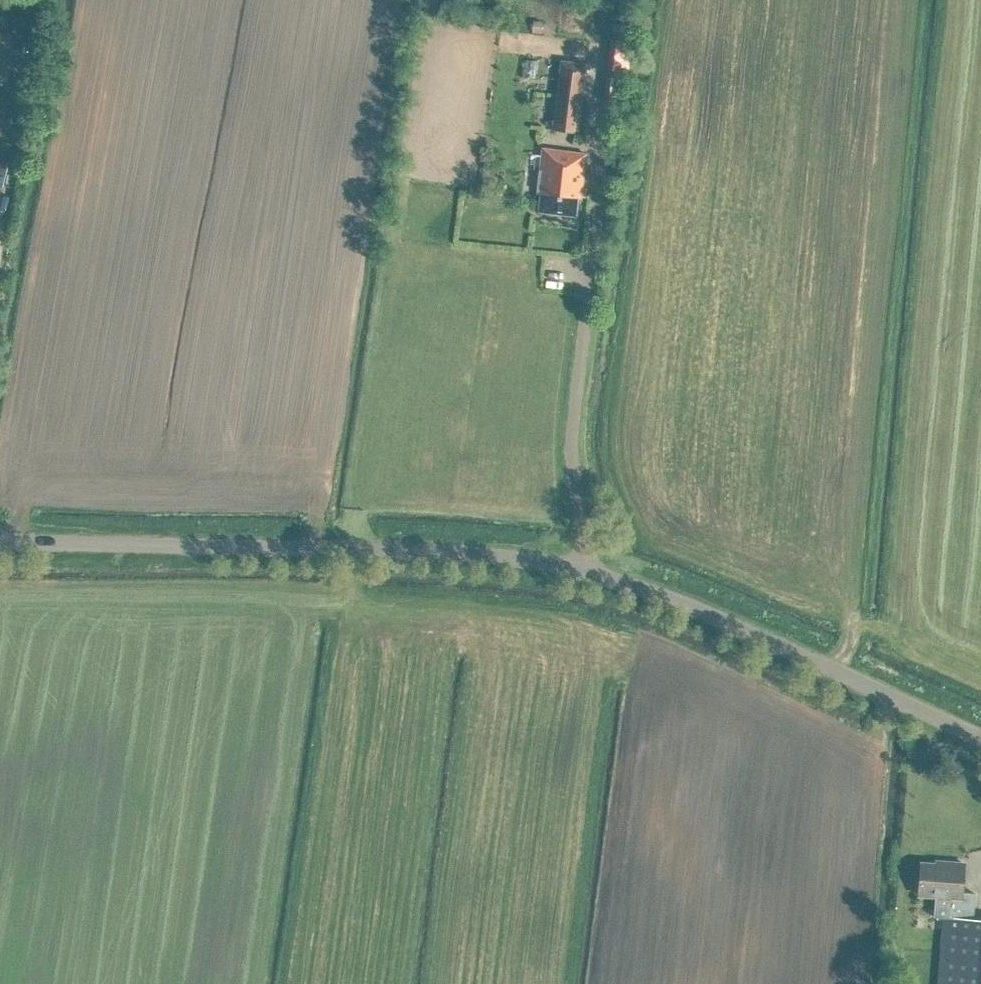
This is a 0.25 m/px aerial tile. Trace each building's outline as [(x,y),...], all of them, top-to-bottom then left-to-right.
[(0,31),(0,58),(16,62),(22,37),(0,31)] [(578,132),(581,99),(585,63),(560,60),(551,129),(578,132)] [(626,103),(630,67),(607,65),(603,101),(626,103)] [(580,197),(585,156),(572,154),(573,152),(542,148),(538,192),(541,192),(539,210),(575,214),(577,196),(580,197)] [(9,165),(0,163),(0,186),(3,187),(9,165)] [(963,862),(942,861),(942,864),(920,862),(918,894),(936,895),(934,915),(944,916),(939,983),(980,983),(980,919),(973,918),(975,893),(961,891),(963,862)]
